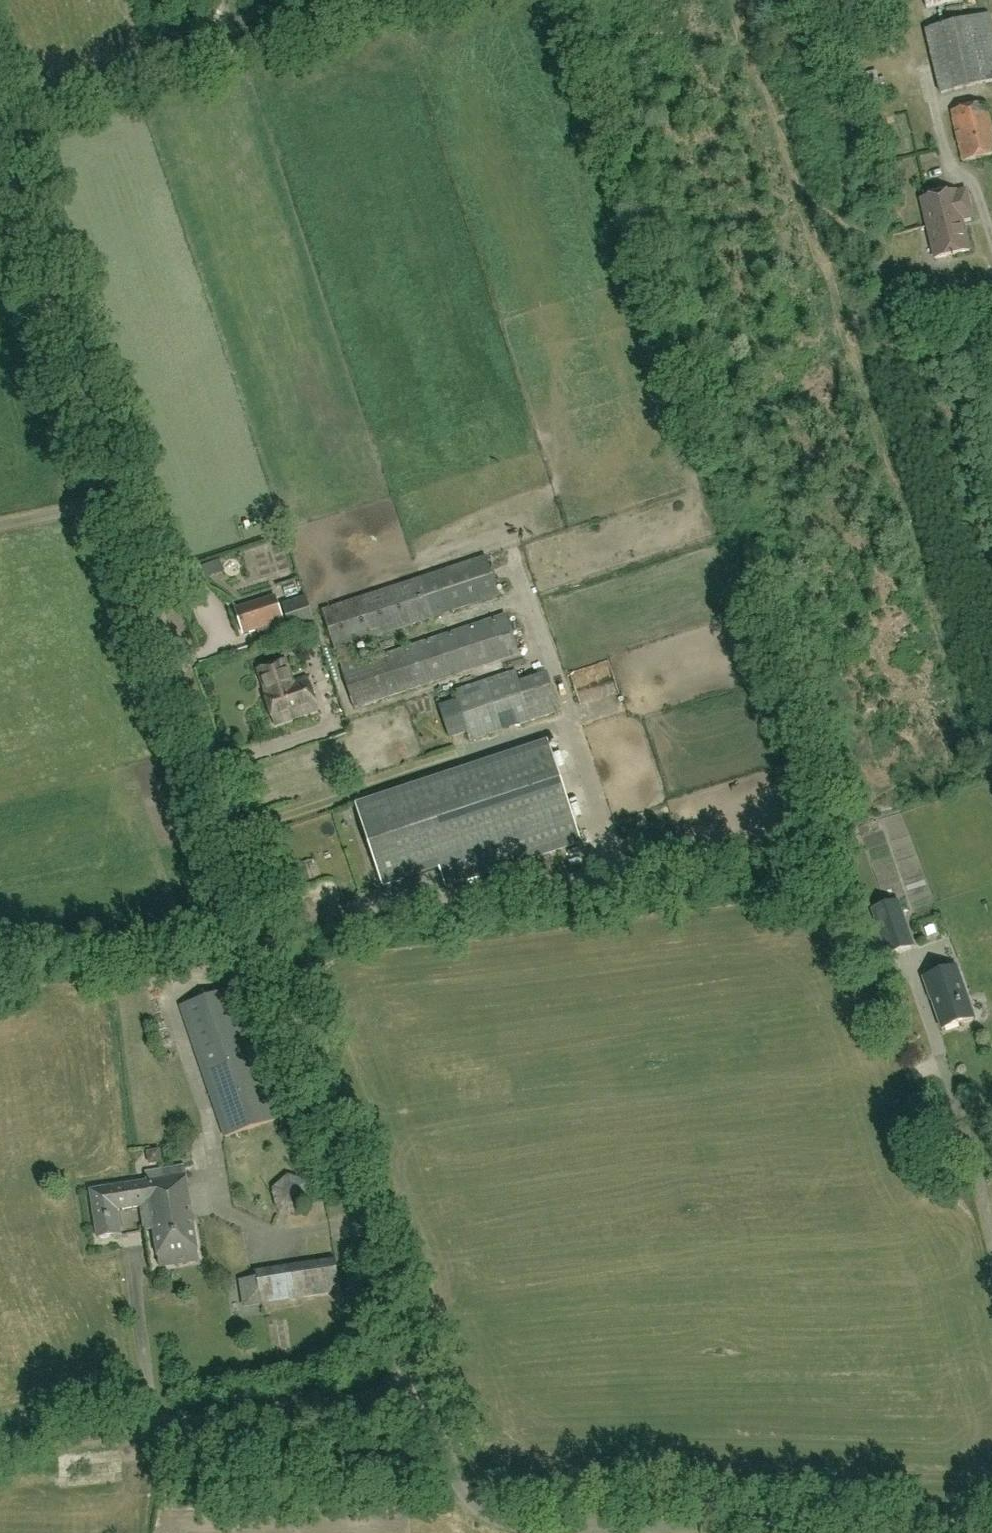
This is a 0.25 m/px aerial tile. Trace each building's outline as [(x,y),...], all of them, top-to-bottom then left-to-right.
[(965,0),(925,0),(927,8),(965,0)] [(991,83),(991,19),(991,13),(924,28),(941,95),(991,83)] [(991,155),(991,126),(986,102),(951,111),(963,162),(991,155)] [(956,193),(922,201),(937,259),(971,251),(963,220),(973,218),(966,191),(956,194),(956,193)] [(323,611),(337,649),(499,590),(485,552),(323,611)] [(276,595),(237,608),(245,634),(284,621),(276,595)] [(315,624),(306,596),(283,604),(293,632),(315,624)] [(342,670),(354,708),(519,654),(506,616),(342,670)] [(286,659),(258,669),(265,690),(264,691),(275,724),(318,709),(307,676),(293,681),(286,659)] [(517,670),(452,691),(468,740),(561,710),(548,672),(520,681),(517,670)] [(449,887),(581,843),(547,741),(357,804),(385,888),(442,868),(449,887)] [(304,799),(324,792),(321,784),(301,791),(304,799)] [(892,857),(881,821),(856,828),(878,903),(900,897),(894,877),(916,870),(910,852),(892,857)] [(838,853),(860,847),(857,835),(835,841),(838,853)] [(290,871),(294,885),(310,880),(310,879),(306,866),(290,871)] [(904,895),(926,889),(922,873),(900,879),(904,895)] [(887,953),(914,944),(898,899),(872,908),(887,953)] [(957,966),(925,977),(942,1027),(974,1017),(957,966)] [(231,988),(181,1006),(225,1137),(276,1120),(231,988)] [(205,1098),(194,1058),(181,1061),(192,1101),(205,1098)] [(152,1214),(143,1215),(145,1231),(154,1230),(160,1267),(200,1261),(192,1210),(187,1184),(185,1166),(145,1172),(147,1182),(152,1214)] [(306,1200),(300,1171),(266,1177),(272,1207),(306,1200)] [(152,1214),(147,1182),(91,1190),(98,1239),(122,1235),(118,1210),(141,1207),(143,1215),(152,1214)] [(261,1304),(341,1291),(336,1257),(256,1269),(261,1304)]
